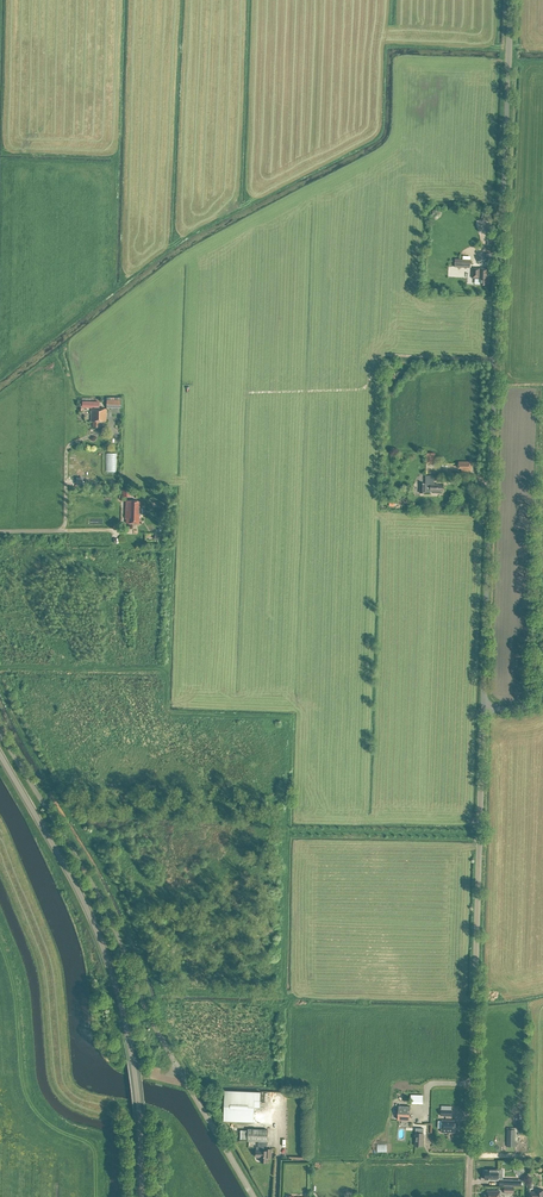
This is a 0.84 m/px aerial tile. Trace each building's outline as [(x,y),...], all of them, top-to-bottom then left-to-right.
[(455,259),(454,267),(470,268),(470,260),(455,259)] [(479,268),(473,268),(472,278),(479,278),(479,279),(481,279),(481,285),(486,285),(486,284),(488,284),(489,279),(488,279),(489,268),(479,268)] [(106,408),(120,408),(120,398),(111,398),(111,400),(106,400),(106,408)] [(98,428),(99,421),(106,422),(106,409),(91,408),(91,421),(92,421),(92,426),(94,427),(94,428),(98,428)] [(428,463),(437,462),(437,452),(427,452),(428,463)] [(471,461),(459,461),(459,464),(458,464),(458,469),(462,469),(462,473),(471,473),(471,461)] [(438,484),(434,484),(434,476),(426,476),(426,484),(421,484),(420,493),(431,493),(431,491),(433,491),(433,493),(441,493),(441,492),(441,490),(443,490),(443,486),(438,486),(438,484)] [(144,514),(144,509),(144,507),(139,507),(140,501),(129,501),(126,501),(125,519),(126,519),(126,524),(139,524),(139,518),(140,518),(141,516),(139,516),(139,514),(144,514)] [(261,1092),(225,1091),(224,1121),(254,1122),(254,1107),(260,1107),(261,1092)] [(424,1103),(424,1094),(412,1094),(412,1103),(424,1103)] [(399,1106),(398,1120),(409,1120),(410,1106),(399,1106)] [(438,1121),(438,1128),(442,1128),(442,1132),(458,1133),(459,1124),(455,1124),(455,1121),(442,1120),(442,1121),(438,1121)] [(416,1133),(415,1146),(423,1146),(424,1133),(424,1128),(416,1128),(416,1133)] [(248,1129),(248,1130),(241,1130),(241,1139),(248,1140),(248,1141),(259,1141),(259,1147),(257,1147),(257,1150),(256,1150),(256,1157),(261,1157),(261,1162),(269,1162),(269,1157),(271,1157),(272,1149),(267,1149),(268,1130),(248,1129)] [(507,1141),(507,1146),(517,1146),(517,1141),(515,1141),(515,1129),(507,1129),(507,1141)] [(490,1170),(485,1170),(485,1179),(490,1179),(490,1180),(498,1180),(498,1169),(490,1169),(490,1170)]
